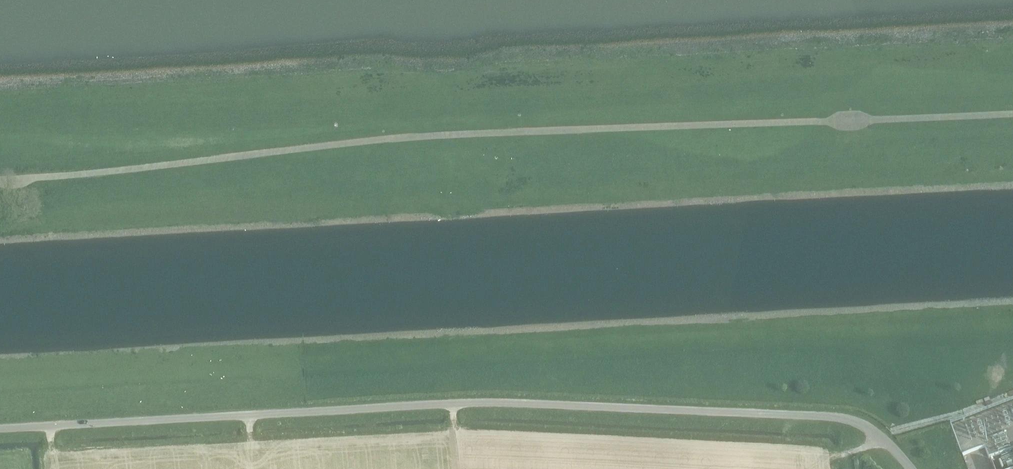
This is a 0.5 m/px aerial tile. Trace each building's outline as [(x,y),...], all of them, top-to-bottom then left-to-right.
[(991,461),(994,468),(1012,468),(1012,452),(991,461)]
